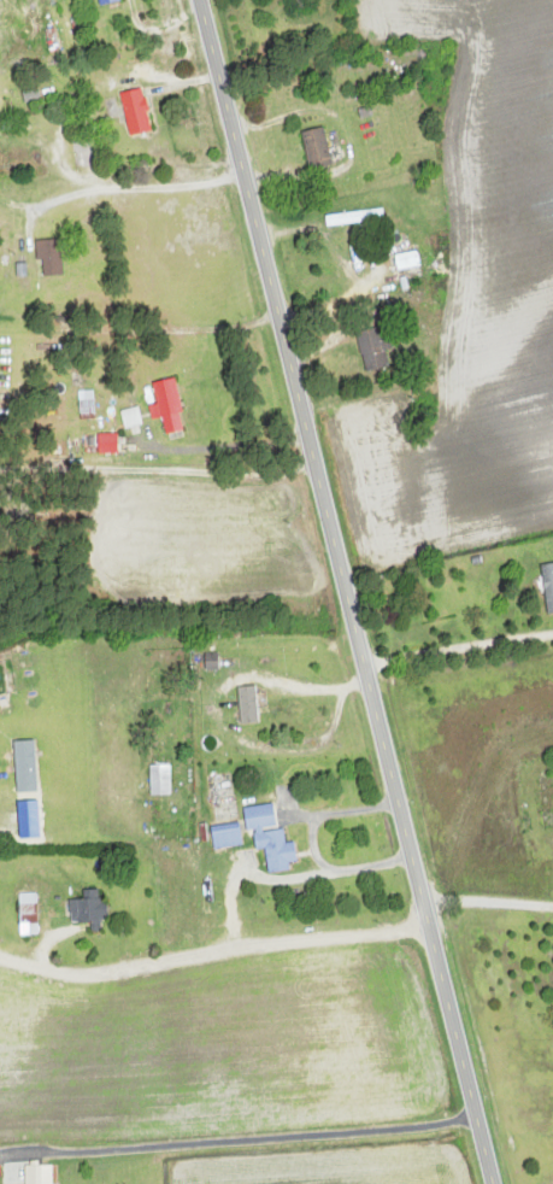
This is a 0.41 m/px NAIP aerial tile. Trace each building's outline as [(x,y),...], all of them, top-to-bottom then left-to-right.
[(293,16),(313,11),(310,0),(289,0),(293,16)] [(123,92),(128,136),(150,133),(146,90),(123,92)] [(334,163),(322,128),(301,135),(313,171),(334,163)] [(346,280),(366,275),(355,233),(335,239),(346,280)] [(37,277),(63,277),(63,241),(37,241),(37,277)] [(383,342),(381,329),(358,332),(364,372),(391,368),(387,341),(383,342)] [(153,383),(159,418),(164,417),(167,439),(185,436),(176,379),(153,383)] [(99,454),(117,454),(117,436),(99,436),(99,454)] [(542,567),(549,615),(552,615),(552,565),(542,567)] [(240,688),(240,725),(258,725),(258,688),(240,688)] [(20,746),(26,797),(37,795),(32,745),(20,746)] [(151,766),(151,796),(171,796),(171,766),(151,766)] [(540,827),(552,827),(552,777),(540,777),(540,827)] [(244,809),(247,832),(254,831),(256,850),(266,849),(269,872),(297,868),(295,843),(285,844),(283,830),(277,831),(274,805),(244,809)] [(242,847),(240,825),(211,828),(213,850),(242,847)] [(84,901),(70,901),(70,925),(90,925),(90,933),(101,933),(101,923),(105,923),(105,892),(84,892),(84,901)] [(38,937),(38,894),(19,895),(20,937),(38,937)] [(26,1165),(26,1183),(52,1183),(52,1165),(26,1165)]
